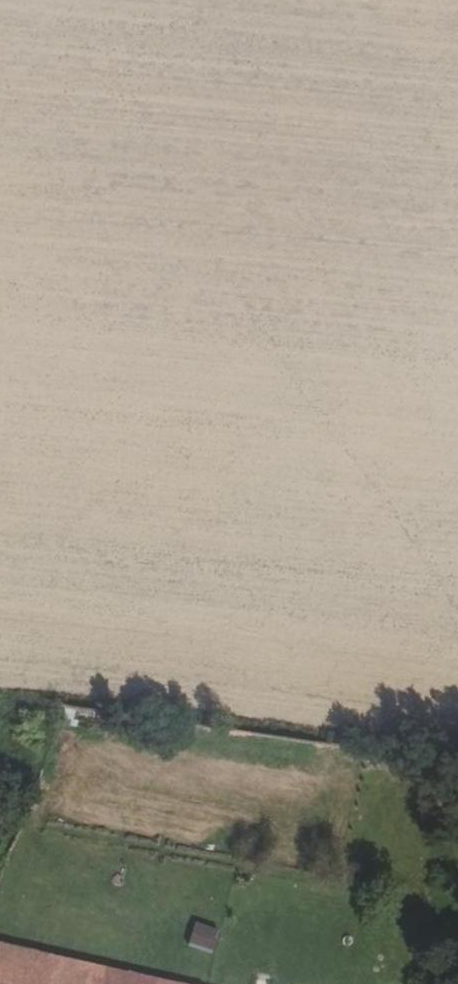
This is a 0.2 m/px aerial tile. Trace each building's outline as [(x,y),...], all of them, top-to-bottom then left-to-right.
[(46,705),(45,724),(82,726),(84,707),(46,705)] [(193,923),(187,946),(212,952),(218,929),(193,923)] [(0,950),(0,983),(138,983),(0,950)]
